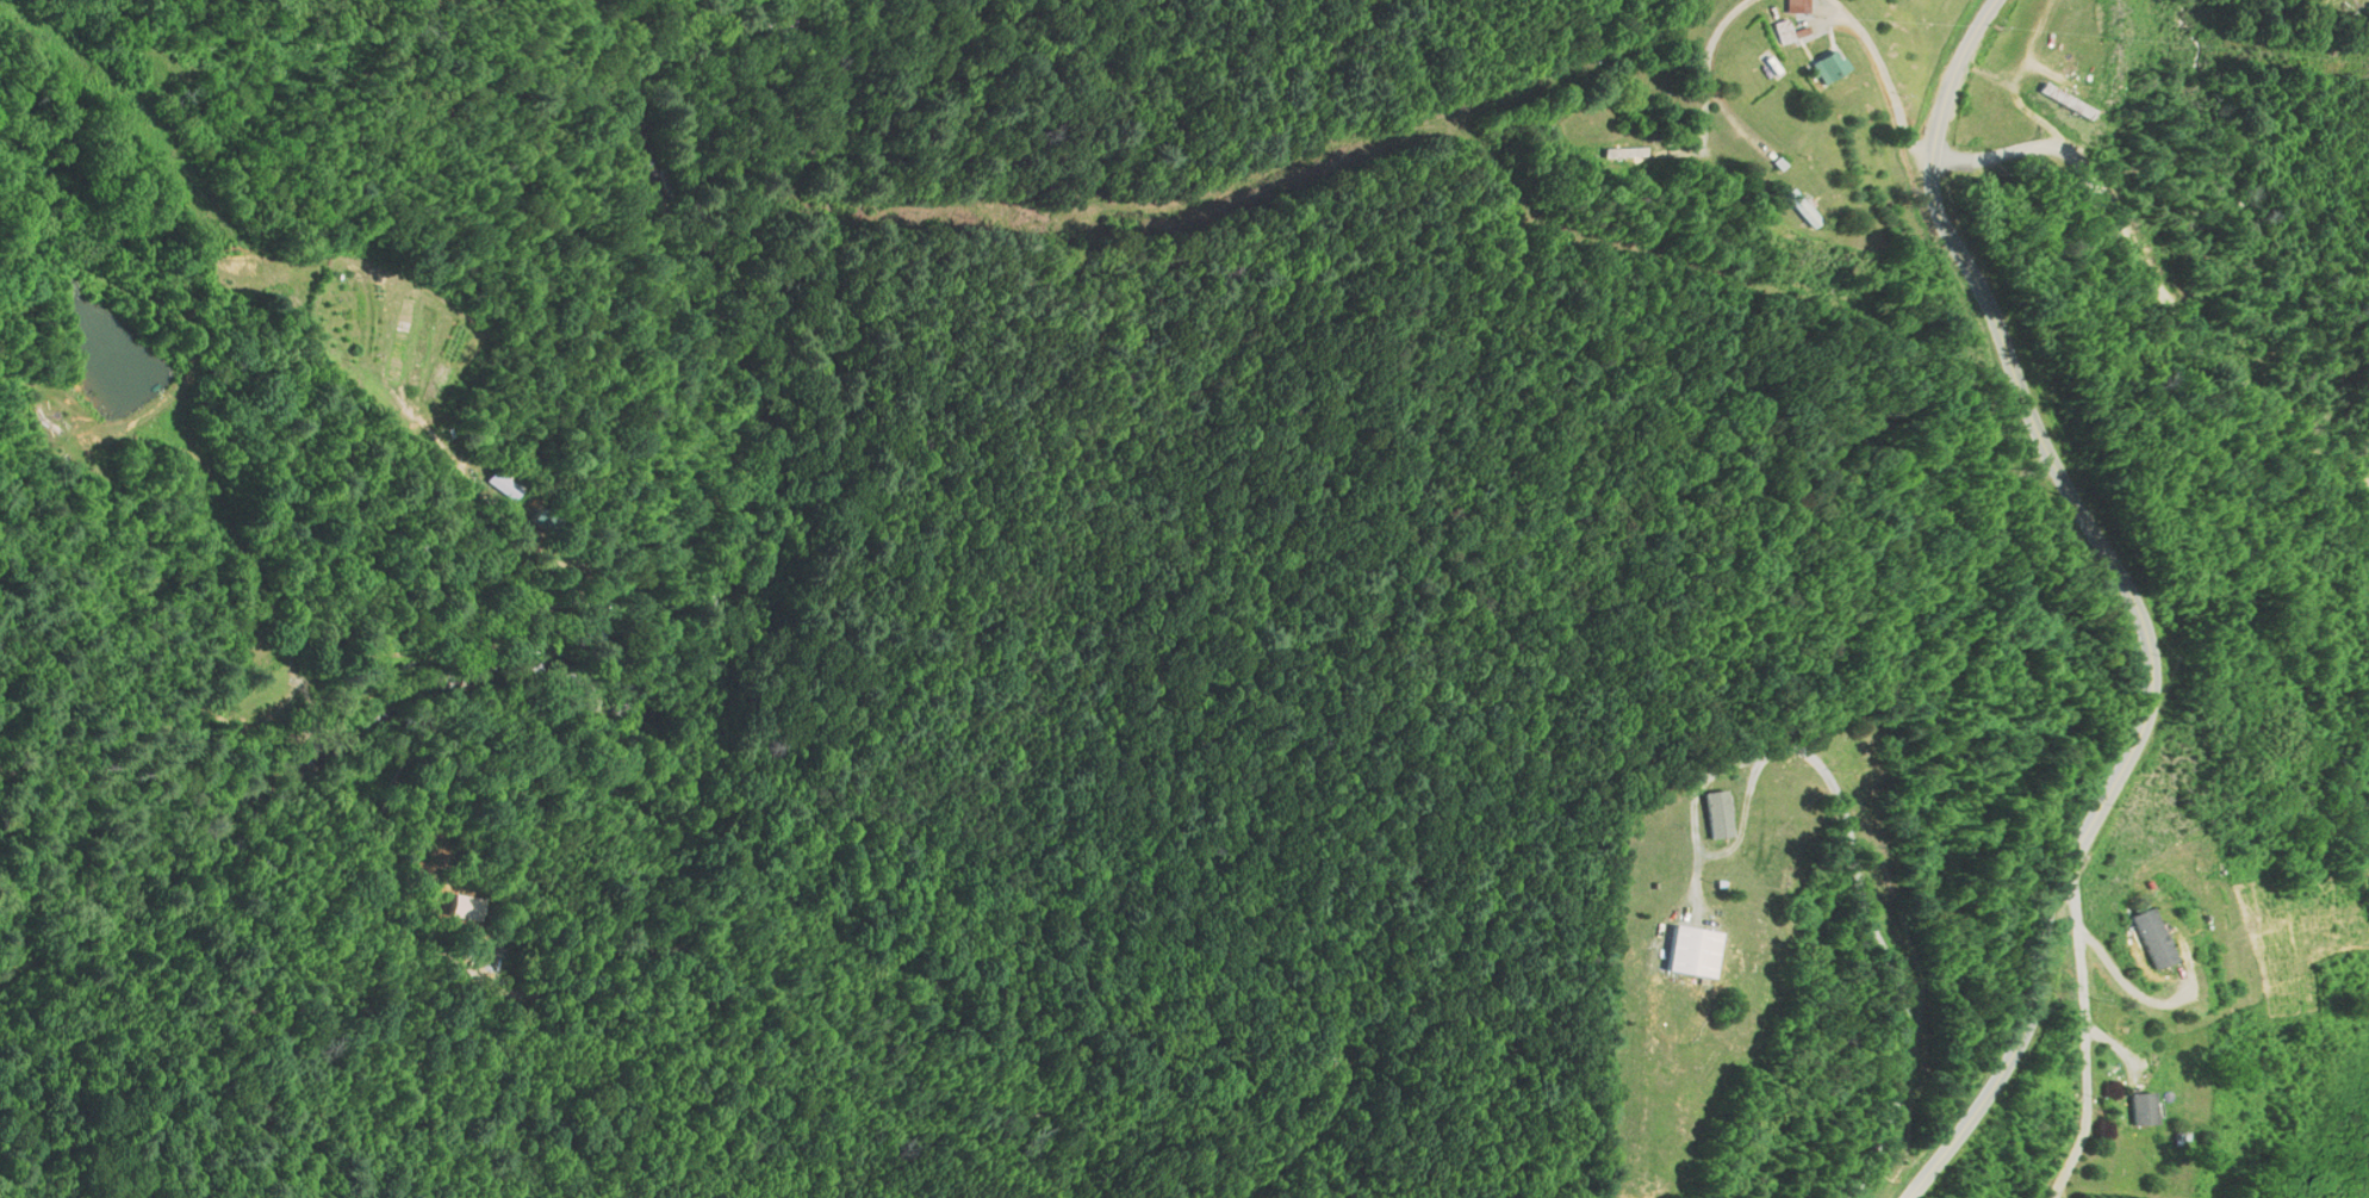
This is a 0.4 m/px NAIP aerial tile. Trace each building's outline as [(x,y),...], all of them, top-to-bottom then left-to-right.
[(1783,14),(1806,14),(1806,0),(1783,0),(1783,14)] [(2356,14),(2344,18),(2349,29),(2360,24),(2356,14)] [(1780,45),(1793,40),(1785,20),(1772,25),(1780,45)] [(1843,70),(1830,50),(1808,64),(1822,84),(1843,70)] [(1800,193),(1797,196),(1790,187),(1783,192),(1809,229),(1820,221),(1800,193)] [(519,489),(494,469),(485,481),(510,501),(519,489)] [(1722,788),(1699,791),(1705,838),(1728,835),(1722,788)] [(2135,916),(2160,968),(2178,960),(2153,907),(2135,916)] [(1719,932),(1669,924),(1662,970),(1712,978),(1719,932)] [(2153,1124),(2153,1092),(2132,1092),(2132,1124),(2153,1124)]
